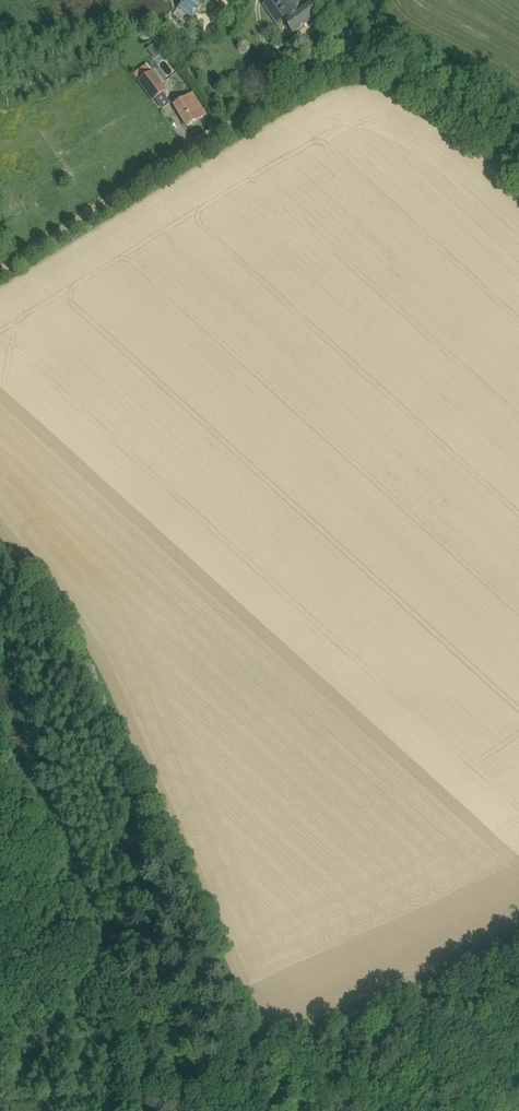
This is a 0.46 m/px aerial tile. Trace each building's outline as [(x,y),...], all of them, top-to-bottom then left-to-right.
[(186,1),(199,11),(209,0),(186,0),(186,1)] [(281,24),(282,25),(285,23),(293,34),(320,14),(310,0),(303,0),(300,2),(299,0),(267,0),(266,0),(267,2),(262,5),(278,26),(281,24)] [(153,101),(168,89),(154,71),(153,71),(147,64),(134,74),(139,81),(139,83),(153,101)] [(173,105),(187,127),(206,115),(192,93),(173,105)]
